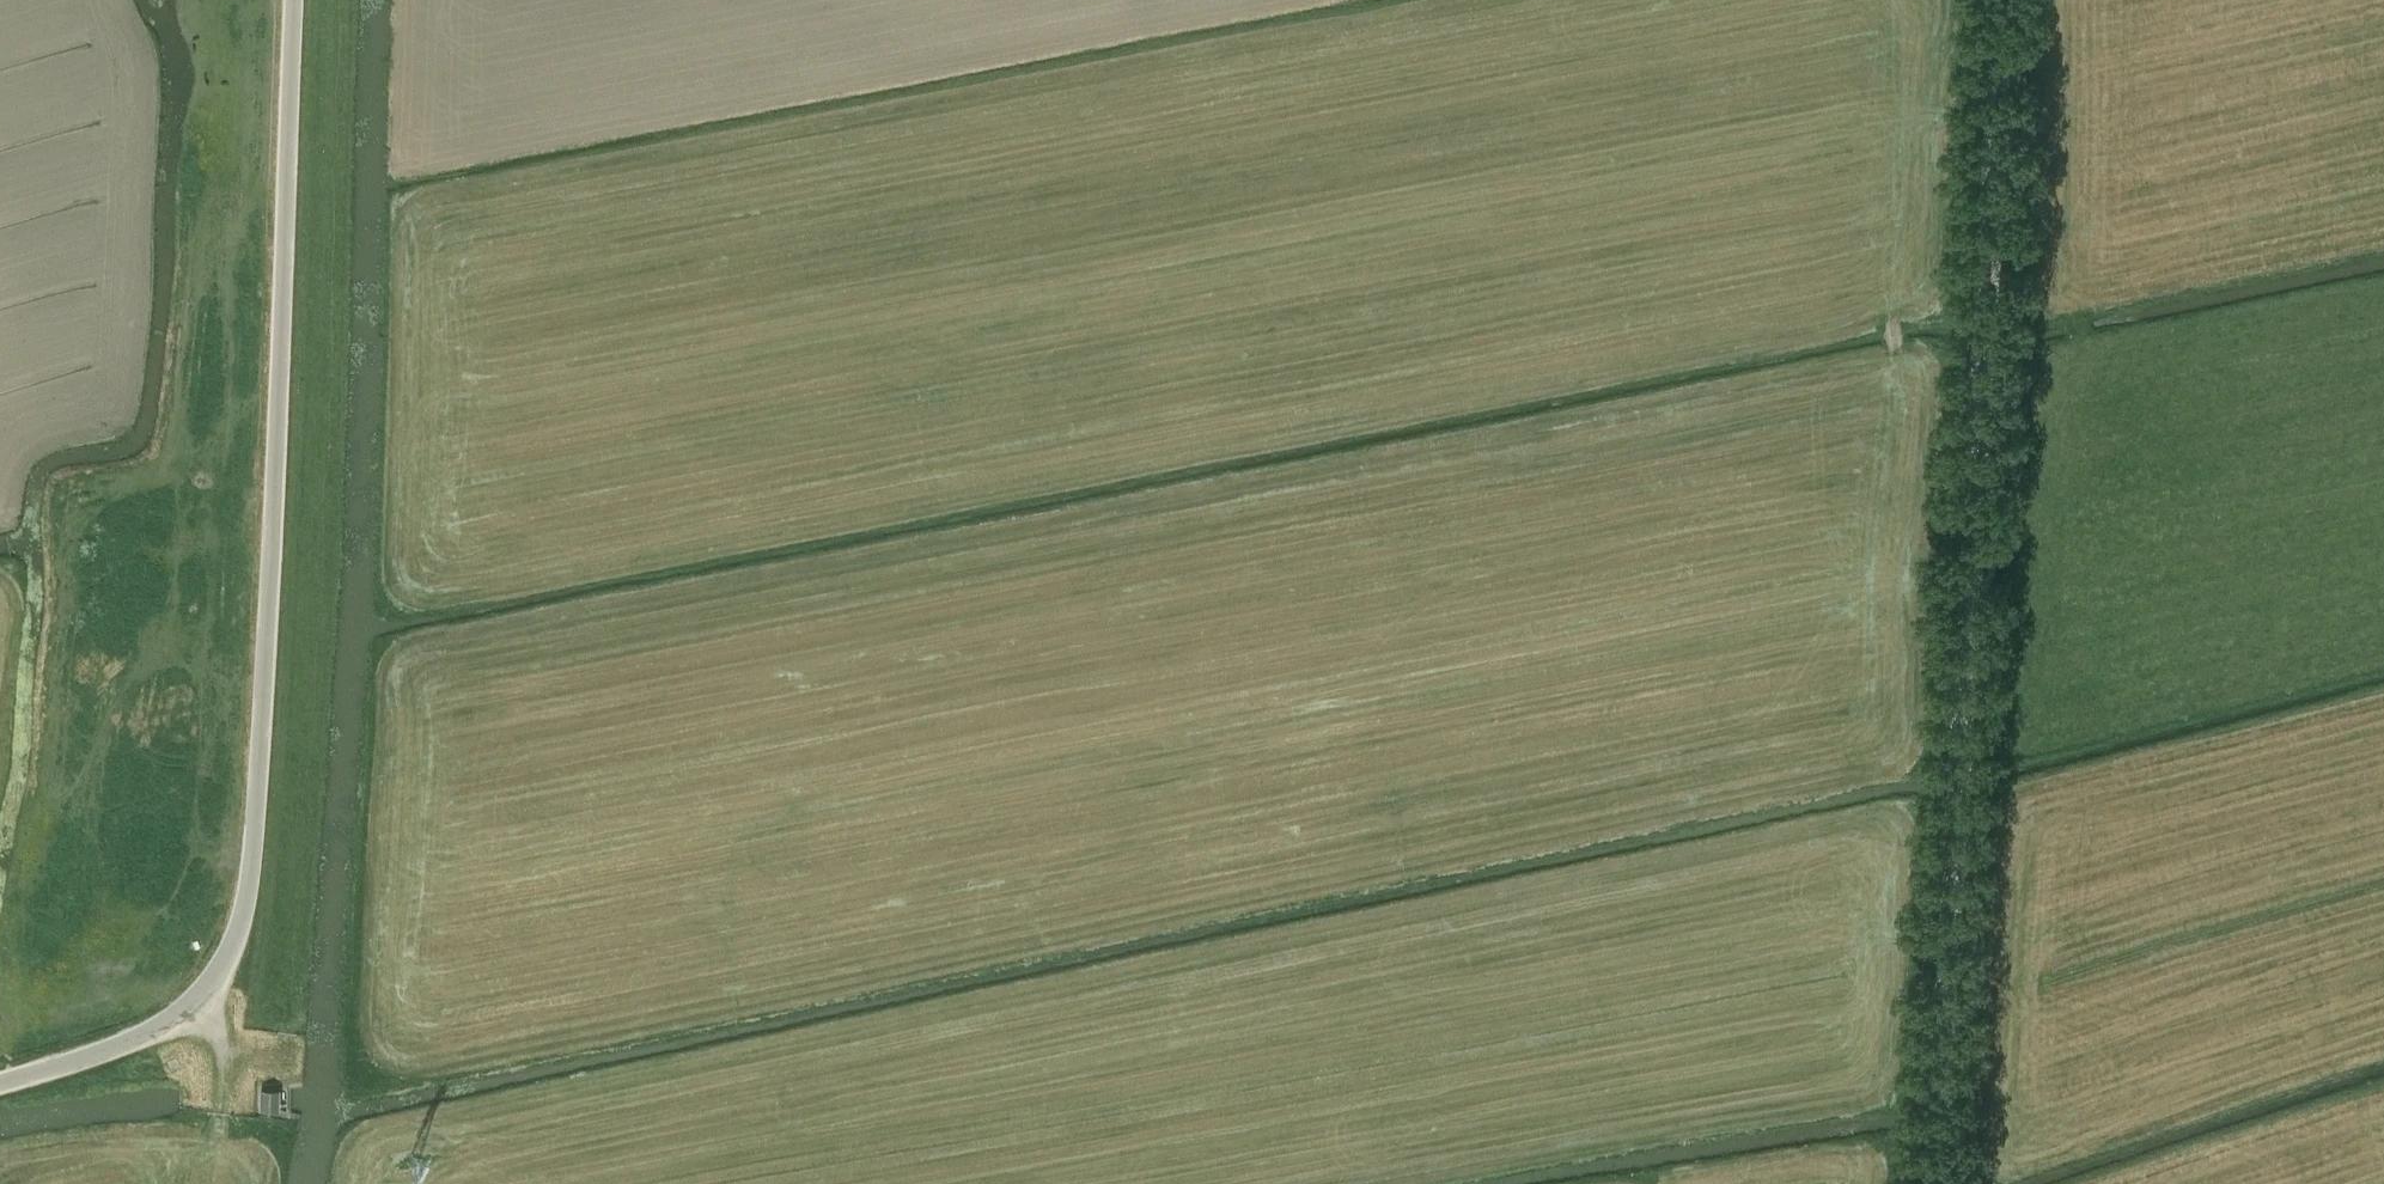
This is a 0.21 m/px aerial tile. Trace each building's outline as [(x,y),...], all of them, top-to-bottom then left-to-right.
[(279,1092),(261,1091),(260,1110),(279,1110),(279,1092)]
